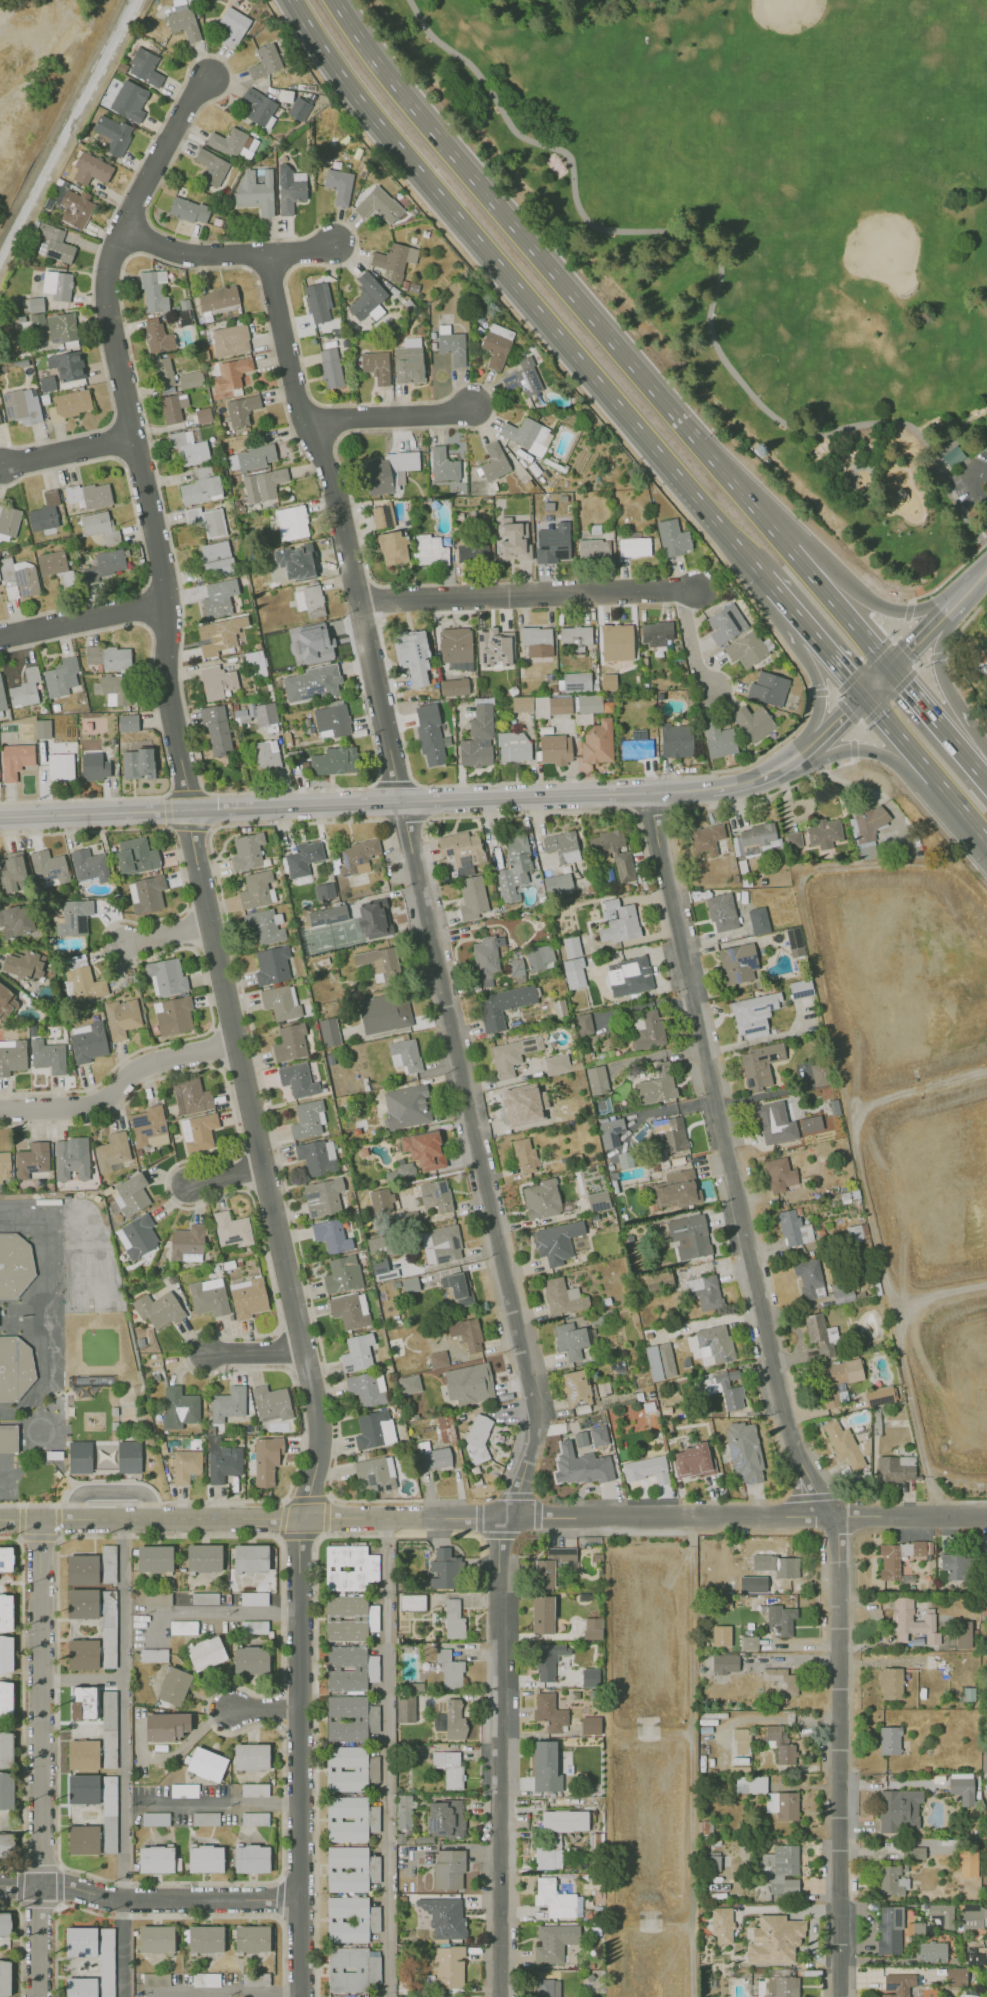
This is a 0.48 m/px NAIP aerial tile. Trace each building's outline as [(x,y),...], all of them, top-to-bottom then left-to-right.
[(188,43),(200,39),(188,1),(173,5),(175,12),(165,15),(170,33),(183,28),(188,43)] [(218,22),(228,27),(220,41),(234,49),(250,18),(227,5),(218,22)] [(259,61),(246,66),(251,80),(282,67),(272,42),(254,49),(259,61)] [(159,57),(138,46),(126,71),(158,88),(164,76),(152,69),(159,57)] [(108,109),(138,124),(144,111),(140,109),(149,91),(123,78),(108,109)] [(268,129),(275,117),(271,115),(277,102),(247,87),(241,98),(252,104),(245,117),(268,129)] [(288,115),(304,121),(311,103),(295,97),(288,115)] [(119,158),(130,137),(127,136),(131,128),(100,113),(91,130),(110,139),(104,150),(119,158)] [(248,144),(252,135),(229,127),(226,137),(210,131),(204,145),(236,157),(242,141),(248,144)] [(193,160),(207,166),(201,180),(217,188),(229,162),(199,147),(193,160)] [(71,179),(86,186),(91,177),(105,184),(114,166),(80,150),(73,166),(76,168),(71,179)] [(305,172),(292,172),(292,162),(277,163),(278,215),(292,215),(292,200),(306,200),(305,172)] [(259,216),(273,216),(271,168),(237,169),(238,206),(259,206),(259,216)] [(346,206),(352,173),(326,168),(322,187),(336,189),(333,204),(346,206)] [(403,211),(377,183),(352,207),(362,218),(372,207),(388,224),(403,211)] [(90,194),(80,189),(78,194),(66,188),(58,203),(65,206),(59,219),(82,230),(94,203),(87,200),(90,194)] [(210,208),(173,195),(167,212),(204,225),(210,208)] [(43,254),(69,264),(75,247),(61,241),(65,230),(40,221),(36,234),(49,239),(43,254)] [(418,248),(390,242),(387,255),(372,251),(369,264),(390,270),(388,280),(400,283),(405,261),(415,263),(418,248)] [(52,300),(69,301),(72,273),(44,270),(41,292),(52,293),(52,300)] [(168,311),(168,296),(161,296),(161,282),(166,282),(165,270),(141,271),(143,312),(168,311)] [(374,320),(384,311),(377,304),(388,294),(365,270),(353,280),(363,291),(346,307),(358,321),(367,312),(374,320)] [(311,324),(330,320),(328,309),(331,308),(326,281),(303,285),(311,324)] [(239,306),(235,285),(197,293),(201,314),(239,306)] [(44,311),(43,297),(22,299),(22,313),(44,311)] [(44,317),(50,345),(78,339),(72,311),(44,317)] [(30,313),(31,329),(45,328),(44,312),(30,313)] [(173,332),(162,334),(159,316),(143,319),(149,353),(176,348),(173,332)] [(250,351),(245,322),(210,329),(216,358),(250,351)] [(515,332),(490,322),(480,347),(491,352),(486,367),(499,372),(515,332)] [(464,333),(449,333),(449,324),(437,325),(438,352),(451,351),(452,367),(465,366),(464,333)] [(394,383),(423,382),(421,337),(402,337),(402,346),(393,347),(394,383)] [(343,385),(336,347),(318,350),(325,389),(343,385)] [(57,367),(58,381),(83,379),(80,351),(46,355),(47,368),(57,367)] [(375,386),(389,385),(388,352),(360,352),(361,374),(375,374),(375,386)] [(542,390),(530,355),(516,359),(520,371),(501,377),(504,387),(519,382),(524,396),(542,390)] [(217,362),(219,376),(211,377),(213,393),(242,388),(239,372),(253,370),(251,356),(217,362)] [(174,384),(170,357),(153,360),(156,386),(174,384)] [(179,387),(203,385),(202,370),(178,373),(179,387)] [(41,421),(35,386),(1,393),(6,420),(20,417),(22,425),(41,421)] [(47,406),(50,420),(92,411),(87,388),(51,395),(53,405),(47,406)] [(159,396),(164,424),(182,421),(179,407),(188,405),(186,392),(159,396)] [(249,424),(246,411),(261,407),(258,393),(225,400),(231,428),(249,424)] [(542,455),(553,430),(523,416),(517,428),(504,421),(497,435),(542,455)] [(205,440),(193,442),(191,429),(171,433),(177,466),(209,460),(205,440)] [(486,481),(510,470),(496,439),(483,445),(490,460),(478,465),(486,481)] [(277,462),(273,444),(226,452),(229,470),(240,468),(240,469),(277,462)] [(444,445),(430,445),(431,480),(459,479),(459,459),(445,460),(444,445)] [(951,469),(968,458),(959,445),(943,455),(951,469)] [(419,470),(419,454),(365,455),(366,494),(396,493),(396,484),(405,484),(404,470),(419,470)] [(182,505),(223,497),(218,474),(212,475),(210,464),(194,468),(196,481),(178,485),(182,505)] [(247,503),(277,497),(274,483),(288,481),(286,467),(242,476),(247,503)] [(112,504),(108,481),(65,489),(67,503),(80,500),(82,509),(112,504)] [(59,526),(54,505),(59,504),(56,488),(42,491),(45,507),(26,510),(31,532),(59,526)] [(395,525),(390,502),(370,506),(375,529),(395,525)] [(309,535),(303,504),(274,509),(280,541),(309,535)] [(0,505),(0,544),(6,545),(8,535),(15,537),(21,509),(0,505)] [(205,539),(226,536),(222,508),(200,511),(200,507),(184,509),(186,524),(203,521),(205,539)] [(79,515),(83,535),(102,532),(104,545),(120,542),(118,529),(110,530),(107,510),(79,515)] [(530,559),(529,538),(520,538),(520,522),(510,522),(510,516),(498,516),(499,535),(506,535),(506,539),(497,540),(498,560),(530,559)] [(655,522),(664,557),(692,550),(687,530),(679,532),(675,517),(655,522)] [(408,561),(403,529),(377,534),(382,565),(408,561)] [(618,556),(650,555),(649,537),(618,538),(618,556)] [(578,540),(579,561),(610,560),(610,539),(578,540)] [(204,575),(233,571),(229,541),(200,545),(204,575)] [(457,542),(458,563),(488,562),(488,541),(457,542)] [(294,557),(285,558),(289,580),(317,575),(311,544),(292,548),(294,557)] [(94,553),(96,564),(81,567),(83,583),(114,579),(112,571),(127,568),(124,548),(94,553)] [(40,576),(67,570),(63,549),(36,555),(40,576)] [(39,593),(33,560),(11,564),(10,557),(0,559),(0,570),(2,580),(14,578),(17,597),(39,593)] [(232,613),(228,595),(238,594),(235,579),(204,585),(206,598),(201,599),(204,618),(232,613)] [(305,609),(307,618),(325,615),(319,584),(293,589),(297,610),(305,609)] [(705,617),(711,630),(708,632),(715,645),(747,628),(733,602),(705,617)] [(196,624),(199,643),(202,659),(219,656),(217,650),(238,646),(235,628),(248,626),(247,616),(196,624)] [(665,645),(664,639),(672,639),(672,621),(640,622),(641,645),(665,645)] [(310,627),(312,637),(304,639),(307,652),(316,650),(318,658),(335,654),(328,623),(310,627)] [(633,659),(632,624),(600,624),(601,660),(633,659)] [(560,644),(591,643),(591,626),(559,627),(560,644)] [(471,661),(471,627),(439,628),(439,661),(471,661)] [(477,663),(512,663),(512,631),(496,631),(496,627),(486,627),(486,630),(477,630),(477,663)] [(551,627),(520,627),(520,645),(526,645),(526,657),(552,656),(551,627)] [(428,685),(425,669),(430,668),(423,628),(391,633),(396,664),(407,662),(411,687),(428,685)] [(774,649),(767,638),(761,642),(752,628),(722,647),(731,662),(737,658),(743,668),(774,649)] [(972,664),(986,676),(986,645),(972,664)] [(131,669),(130,647),(102,648),(103,669),(131,669)] [(42,669),(47,698),(68,694),(65,674),(78,671),(75,655),(61,657),(63,665),(42,669)] [(205,701),(223,698),(222,691),(238,687),(234,669),(221,672),(219,663),(198,668),(205,701)] [(286,702),(338,693),(337,683),(341,683),(338,664),(281,674),(286,702)] [(39,702),(34,681),(39,680),(36,665),(23,667),(26,683),(7,687),(11,707),(39,702)] [(754,682),(749,681),(745,696),(781,707),(789,679),(758,670),(754,682)] [(562,673),(563,691),(590,689),(590,672),(562,673)] [(106,705),(131,704),(130,675),(99,676),(100,693),(106,693),(106,705)] [(468,694),(468,678),(440,679),(441,695),(468,694)] [(601,694),(576,695),(576,712),(601,712),(601,694)] [(533,711),(532,695),(511,696),(511,711),(533,711)] [(571,696),(534,697),(534,716),(571,715),(571,696)] [(351,733),(344,701),(312,707),(318,737),(331,734),(332,737),(351,733)] [(278,723),(275,702),(254,705),(257,726),(278,723)] [(426,766),(445,764),(436,703),(414,706),(420,754),(424,753),(426,766)] [(459,765),(492,765),(491,703),(474,703),(475,718),(469,718),(469,739),(458,739),(459,765)] [(203,706),(208,755),(230,752),(225,704),(203,706)] [(775,728),(762,705),(748,713),(744,705),(731,712),(749,743),(775,728)] [(118,714),(118,731),(138,730),(137,713),(118,714)] [(580,741),(581,762),(612,761),(611,717),(599,717),(599,727),(583,727),(584,741),(580,741)] [(35,738),(50,738),(50,719),(35,720),(35,738)] [(738,751),(731,726),(718,730),(716,719),(700,723),(709,758),(738,751)] [(692,756),(692,724),(660,724),(661,757),(692,756)] [(631,739),(646,739),(646,729),(631,730),(631,739)] [(528,731),(497,732),(497,762),(529,761),(528,731)] [(571,734),(539,735),(539,763),(571,763),(571,734)] [(620,758),(652,758),(652,739),(620,739),(620,758)] [(254,742),(255,768),(279,766),(277,740),(254,742)] [(2,782),(18,782),(17,765),(34,764),(33,744),(0,746),(2,782)] [(309,754),(310,774),(357,772),(356,746),(324,747),(325,754),(309,754)] [(122,778),(154,777),(153,748),(121,749),(122,778)] [(109,760),(102,760),(102,752),(81,753),(81,779),(110,779),(109,760)] [(74,779),(73,753),(47,754),(48,780),(74,779)] [(878,805),(868,814),(862,816),(861,813),(853,815),(857,831),(855,833),(856,844),(875,840),(874,835),(875,834),(875,829),(886,824),(885,822),(890,818),(878,805)] [(838,819),(825,822),(825,819),(815,821),(816,825),(805,827),(808,846),(818,844),(819,850),(832,847),(830,840),(841,838),(838,819)] [(773,822),(750,827),(751,830),(739,832),(742,846),(758,842),(759,846),(770,844),(769,842),(777,840),(773,822)] [(725,838),(714,840),(717,854),(709,856),(707,850),(694,852),(690,830),(722,823),(725,838)] [(636,879),(619,883),(613,854),(593,858),(587,835),(619,827),(625,851),(629,850),(636,879)] [(569,872),(543,878),(541,871),(561,866),(557,849),(545,852),(542,837),(574,830),(579,849),(561,853),(564,864),(567,864),(569,872)] [(263,865),(258,844),(265,843),(262,831),(232,838),(236,855),(229,856),(233,872),(263,865)] [(800,831),(784,834),(787,848),(802,845),(800,831)] [(487,863),(474,866),(476,874),(459,877),(454,854),(442,856),(438,839),(466,833),(467,836),(480,833),(487,863)] [(533,870),(526,871),(528,881),(512,885),(514,894),(519,893),(520,899),(505,902),(498,871),(511,868),(505,843),(518,840),(517,834),(526,833),(530,852),(528,852),(531,867),(533,867),(533,870)] [(160,867),(157,848),(147,850),(145,837),(117,840),(118,850),(115,851),(118,873),(160,867)] [(343,866),(338,867),(340,876),(369,870),(366,855),(380,852),(378,838),(339,846),(343,866)] [(294,844),(295,853),(284,854),(288,878),(309,874),(307,862),(324,860),(321,840),(294,844)] [(69,852),(75,879),(94,874),(96,883),(110,879),(104,852),(89,856),(87,847),(69,852)] [(68,882),(64,854),(48,856),(47,848),(30,851),(36,886),(68,882)] [(21,850),(0,854),(0,873),(4,893),(17,891),(15,881),(27,878),(21,850)] [(241,910),(271,903),(266,882),(273,881),(270,869),(243,875),(246,890),(237,892),(241,910)] [(446,872),(448,880),(437,882),(436,874),(446,872)] [(543,878),(547,897),(573,891),(569,872),(543,878)] [(160,890),(166,889),(163,874),(127,881),(133,914),(163,908),(160,890)] [(481,874),(458,879),(464,905),(458,906),(462,922),(479,918),(478,913),(489,910),(481,874)] [(335,897),(332,882),(313,886),(316,901),(335,897)] [(729,892),(704,898),(710,921),(713,920),(715,932),(738,927),(729,892)] [(392,933),(385,898),(356,903),(362,938),(392,933)] [(55,935),(87,934),(86,914),(93,914),(92,899),(61,900),(61,917),(55,918),(55,935)] [(642,936),(610,943),(609,940),(600,941),(598,928),(607,926),(606,920),(616,918),(614,906),(632,903),(637,927),(640,926),(642,936)] [(0,910),(0,929),(2,938),(34,931),(28,904),(0,910)] [(310,927),(348,920),(345,904),(307,911),(310,927)] [(746,911),(752,935),(770,931),(764,906),(746,911)] [(286,939),(280,912),(273,914),(272,907),(243,914),(246,929),(255,927),(258,945),(286,939)] [(785,929),(791,957),(803,956),(799,926),(785,929)] [(503,936),(495,937),(494,935),(481,937),(482,941),(470,943),(475,979),(483,978),(484,986),(492,985),(490,974),(501,973),(497,946),(504,945),(503,936)] [(582,955),(566,958),(562,939),(578,935),(582,955)] [(578,937),(582,953),(588,952),(584,935),(578,937)] [(752,942),(717,950),(725,985),(753,979),(751,970),(758,968),(752,942)] [(257,986),(290,978),(285,957),(290,956),(287,944),(254,952),(258,970),(253,971),(257,986)] [(551,944),(524,950),(529,973),(547,969),(545,962),(555,960),(551,944)] [(352,955),(354,966),(372,962),(373,972),(381,970),(383,981),(401,978),(394,946),(352,955)] [(0,970),(37,979),(43,954),(24,950),(22,956),(5,952),(0,970)] [(109,997),(105,979),(91,982),(85,954),(65,958),(74,1004),(109,997)] [(654,988),(612,997),(605,964),(645,955),(647,967),(649,966),(654,988)] [(146,963),(152,996),(188,990),(185,974),(181,974),(178,957),(146,963)] [(521,958),(508,960),(511,977),(524,975),(521,958)] [(581,964),(564,968),(569,989),(586,985),(581,964)] [(790,998),(812,995),(810,979),(788,982),(790,998)] [(2,1020),(19,1001),(0,984),(0,1018),(2,1020)] [(258,990),(262,1009),(272,1007),(274,1021),(299,1017),(294,984),(258,990)] [(477,996),(485,1034),(505,1030),(500,1010),(538,1002),(534,984),(477,996)] [(364,1034),(412,1024),(405,991),(357,1001),(364,1034)] [(779,992),(729,1003),(731,1013),(733,1012),(738,1035),(743,1033),(744,1039),(768,1034),(764,1016),(769,1015),(768,1010),(778,1008),(776,1001),(781,1000),(779,992)] [(192,1029),(189,1011),(192,1010),(190,994),(152,1002),(159,1036),(192,1029)] [(563,997),(553,999),(557,1020),(567,1017),(563,997)] [(110,1041),(126,1039),(124,1028),(141,1026),(137,998),(104,1003),(110,1041)] [(667,1043),(632,1050),(626,1015),(655,1009),(658,1021),(662,1020),(667,1043)] [(589,1012),(594,1033),(579,1036),(575,1015),(589,1012)] [(318,1020),(323,1046),(340,1043),(335,1016),(318,1020)] [(108,1053),(101,1020),(68,1027),(76,1064),(91,1061),(91,1057),(108,1053)] [(275,1062),(308,1055),(302,1022),(277,1027),(280,1042),(271,1044),(275,1062)] [(541,1034),(490,1046),(497,1080),(514,1076),(512,1064),(521,1062),(519,1054),(544,1048),(541,1034)] [(31,1066),(49,1066),(50,1074),(65,1074),(64,1043),(42,1044),(42,1037),(30,1038),(31,1066)] [(9,1076),(9,1070),(26,1069),(25,1039),(0,1040),(0,1077),(9,1076)] [(782,1040),(746,1048),(747,1053),(740,1055),(747,1088),(752,1087),(753,1092),(762,1090),(761,1087),(773,1084),(768,1064),(786,1060),(782,1040)] [(543,1058),(547,1075),(582,1068),(581,1062),(569,1064),(567,1053),(543,1058)] [(678,1097),(638,1106),(633,1082),(658,1077),(655,1063),(668,1060),(674,1087),(676,1087),(678,1097)] [(310,1082),(306,1061),(276,1067),(280,1086),(289,1084),(291,1098),(320,1092),(317,1080),(310,1082)] [(609,1092),(591,1095),(585,1068),(603,1065),(609,1092)] [(214,1108),(211,1089),(201,1091),(199,1078),(172,1083),(177,1115),(214,1108)] [(431,1121),(425,1084),(382,1091),(389,1129),(431,1121)] [(529,1088),(500,1094),(507,1127),(537,1120),(535,1110),(526,1112),(523,1100),(531,1098),(529,1088)] [(291,1138),(321,1133),(320,1123),(325,1123),(321,1099),(294,1103),(297,1122),(288,1124),(291,1138)] [(826,1101),(829,1116),(839,1114),(836,1099),(826,1101)] [(784,1101),(767,1104),(771,1130),(763,1131),(765,1144),(798,1138),(795,1119),(787,1120),(784,1101)] [(168,1143),(161,1103),(145,1106),(146,1111),(128,1114),(134,1148),(168,1143)] [(186,1153),(213,1147),(210,1129),(219,1127),(216,1112),(179,1119),(186,1153)] [(819,1114),(798,1119),(801,1134),(822,1130),(819,1114)] [(688,1149),(665,1153),(666,1157),(659,1158),(654,1133),(668,1130),(666,1119),(681,1116),(688,1149)] [(622,1118),(598,1123),(603,1149),(619,1146),(616,1133),(625,1131),(622,1118)] [(131,1159),(124,1129),(106,1133),(108,1142),(93,1146),(100,1173),(110,1170),(109,1164),(131,1159)] [(420,1171),(444,1167),(438,1130),(398,1136),(401,1152),(408,1150),(410,1160),(418,1159),(420,1171)] [(54,1138),(55,1181),(69,1180),(68,1170),(76,1170),(76,1179),(89,1179),(87,1137),(54,1138)] [(296,1160),(303,1158),(307,1177),(338,1170),(331,1137),(293,1145),(296,1160)] [(526,1139),(512,1143),(521,1176),(537,1172),(535,1167),(540,1165),(538,1158),(536,1158),(534,1149),(529,1150),(526,1139)] [(14,1151),(15,1179),(28,1178),(28,1171),(48,1171),(48,1141),(29,1141),(29,1151),(14,1151)] [(2,1183),(2,1179),(10,1179),(9,1151),(0,1151),(0,1183),(2,1183)] [(682,1157),(670,1159),(671,1166),(683,1163),(682,1157)] [(785,1158),(764,1162),(771,1194),(785,1191),(784,1186),(798,1183),(795,1168),(788,1170),(785,1158)] [(667,1161),(659,1163),(660,1169),(668,1166),(667,1161)] [(414,1176),(413,1164),(392,1167),(393,1179),(414,1176)] [(702,1202),(676,1208),(676,1205),(670,1206),(669,1203),(658,1206),(653,1186),(667,1183),(666,1176),(691,1170),(695,1187),(699,1189),(702,1202)] [(114,1198),(124,1217),(151,1204),(142,1186),(147,1184),(140,1171),(113,1185),(118,1196),(114,1198)] [(616,1171),(607,1173),(609,1180),(611,1180),(614,1193),(618,1192),(615,1179),(617,1178),(616,1171)] [(554,1176),(538,1180),(539,1183),(521,1187),(528,1221),(558,1214),(561,1210),(554,1176)] [(341,1211),(337,1191),(340,1190),(338,1178),(302,1185),(309,1218),(341,1211)] [(435,1214),(452,1211),(446,1178),(418,1183),(423,1208),(434,1206),(435,1214)] [(571,1199),(580,1197),(576,1183),(558,1187),(564,1213),(574,1211),(571,1199)] [(586,1195),(589,1212),(610,1207),(607,1190),(586,1195)] [(252,1243),(247,1216),(229,1219),(227,1209),(212,1212),(218,1246),(241,1242),(242,1245),(252,1243)] [(792,1209),(775,1213),(781,1237),(784,1236),(787,1248),(815,1241),(810,1224),(800,1226),(798,1217),(794,1218),(792,1209)] [(129,1259),(160,1245),(151,1227),(153,1226),(147,1213),(114,1228),(129,1259)] [(713,1254),(678,1262),(674,1244),(670,1245),(665,1221),(704,1213),(713,1254)] [(310,1224),(314,1242),(323,1239),(326,1254),(353,1248),(350,1236),(344,1238),(339,1217),(310,1224)] [(582,1220),(533,1230),(535,1240),(533,1241),(535,1248),(536,1248),(538,1257),(545,1255),(548,1267),(562,1264),(561,1258),(572,1256),(568,1238),(585,1234),(582,1220)] [(170,1229),(169,1260),(202,1261),(203,1223),(189,1223),(189,1229),(170,1229)] [(463,1257),(456,1224),(420,1231),(427,1265),(463,1257)] [(860,1224),(845,1227),(848,1243),(862,1241),(860,1224)] [(823,1228),(816,1230),(819,1239),(826,1236),(823,1228)] [(17,1298),(35,1275),(30,1244),(16,1233),(0,1233),(0,1298),(17,1298)] [(633,1242),(627,1243),(625,1234),(632,1233),(633,1242)] [(362,1286),(355,1253),(327,1259),(330,1274),(322,1276),(326,1294),(362,1286)] [(794,1274),(792,1264),(816,1259),(822,1286),(813,1288),(815,1297),(802,1300),(799,1285),(802,1285),(799,1274),(794,1274)] [(388,1270),(387,1261),(372,1263),(375,1280),(398,1276),(397,1269),(388,1270)] [(674,1286),(647,1291),(644,1276),(671,1270),(674,1286)] [(472,1304),(470,1272),(439,1275),(441,1287),(451,1286),(453,1305),(472,1304)] [(723,1305),(699,1311),(696,1296),(689,1298),(684,1280),(715,1273),(723,1305)] [(193,1314),(210,1311),(211,1317),(229,1313),(221,1276),(187,1283),(193,1314)] [(561,1276),(541,1280),(550,1319),(561,1316),(560,1313),(589,1306),(587,1296),(567,1300),(561,1276)] [(228,1283),(235,1320),(251,1317),(250,1313),(268,1309),(262,1277),(228,1283)] [(401,1280),(403,1293),(420,1290),(417,1277),(401,1280)] [(833,1303),(829,1284),(849,1280),(853,1299),(833,1303)] [(150,1300),(147,1293),(131,1301),(140,1320),(147,1317),(154,1330),(184,1316),(171,1290),(150,1300)] [(370,1324),(363,1292),(327,1300),(331,1318),(340,1316),(343,1330),(370,1324)] [(820,1311),(803,1315),(809,1342),(816,1341),(820,1361),(835,1357),(831,1341),(827,1342),(820,1311)] [(475,1316),(446,1323),(449,1336),(458,1334),(460,1342),(465,1341),(467,1354),(483,1350),(475,1316)] [(572,1321),(552,1325),(558,1352),(564,1351),(567,1362),(581,1359),(579,1347),(588,1345),(584,1327),(573,1329),(572,1321)] [(735,1359),(712,1364),(711,1356),(700,1359),(694,1331),(725,1325),(727,1335),(730,1334),(735,1359)] [(655,1328),(643,1330),(644,1340),(657,1338),(655,1328)] [(368,1344),(374,1343),(372,1332),(345,1337),(347,1353),(339,1354),(342,1371),(372,1366),(368,1344)] [(17,1401),(35,1377),(31,1346),(16,1336),(0,1336),(0,1401),(17,1401)] [(669,1341),(644,1347),(652,1381),(677,1376),(669,1341)] [(448,1364),(445,1350),(428,1353),(431,1368),(448,1364)] [(858,1358),(842,1361),(846,1382),(862,1379),(858,1358)] [(443,1369),(448,1399),(455,1398),(456,1405),(494,1399),(488,1362),(443,1369)] [(743,1407),(725,1411),(721,1391),(705,1395),(701,1376),(737,1368),(739,1377),(728,1379),(729,1387),(740,1385),(743,1398),(741,1399),(743,1407)] [(582,1369),(561,1374),(568,1408),(591,1403),(589,1396),(586,1397),(586,1395),(591,1394),(588,1383),(586,1384),(585,1378),(581,1379),(580,1377),(584,1377),(582,1369)] [(348,1398),(356,1396),(358,1407),(387,1402),(381,1370),(344,1377),(348,1398)] [(420,1390),(418,1374),(397,1377),(400,1394),(420,1390)] [(198,1394),(181,1395),(180,1384),(162,1385),(164,1429),(181,1428),(181,1422),(199,1422),(198,1394)] [(244,1384),(228,1385),(229,1394),(211,1395),(211,1423),(223,1422),(223,1416),(245,1415),(244,1384)] [(251,1387),(257,1417),(278,1413),(279,1420),(292,1417),(286,1387),(267,1391),(266,1384),(251,1387)] [(864,1390),(867,1406),(894,1401),(891,1385),(864,1390)] [(653,1391),(645,1393),(646,1399),(654,1398),(653,1391)] [(394,1443),(389,1409),(356,1414),(359,1434),(353,1435),(356,1449),(394,1443)] [(483,1463),(490,1449),(482,1445),(493,1420),(476,1412),(458,1452),(483,1463)] [(454,1441),(451,1414),(437,1416),(439,1442),(454,1441)] [(834,1419),(822,1425),(839,1460),(846,1457),(852,1470),(863,1464),(859,1456),(869,1451),(869,1437),(855,1444),(847,1428),(840,1431),(834,1419)] [(765,1482),(746,1486),(745,1478),(741,1479),(739,1472),(733,1473),(725,1441),(730,1440),(729,1435),(725,1436),(724,1429),(727,1428),(726,1424),(735,1421),(744,1420),(745,1424),(754,1422),(765,1470),(762,1470),(765,1482)] [(19,1452),(19,1424),(0,1424),(0,1452),(19,1452)] [(604,1424),(589,1428),(589,1430),(573,1433),(576,1448),(592,1444),(593,1447),(608,1444),(604,1424)] [(253,1438),(254,1487),(274,1487),(273,1465),(279,1465),(278,1454),(283,1454),(283,1437),(253,1438)] [(570,1438),(558,1441),(560,1454),(557,1454),(558,1459),(556,1460),(558,1471),(553,1472),(555,1481),(566,1479),(567,1481),(576,1479),(576,1482),(598,1478),(599,1480),(613,1478),(608,1454),(595,1457),(594,1452),(578,1455),(574,1457),(570,1438)] [(69,1473),(93,1473),(93,1469),(119,1469),(119,1472),(142,1472),(142,1440),(119,1440),(119,1444),(93,1445),(93,1441),(69,1441),(69,1473)] [(713,1472),(708,1443),(673,1449),(678,1478),(713,1472)] [(242,1474),(241,1445),(207,1446),(208,1484),(224,1484),(223,1475),(242,1474)] [(428,1449),(427,1446),(418,1447),(421,1470),(451,1466),(449,1447),(428,1449)] [(47,1459),(63,1458),(63,1450),(47,1451),(47,1459)] [(201,1450),(172,1451),(173,1485),(189,1484),(188,1473),(201,1473),(201,1450)] [(353,1462),(356,1478),(365,1476),(368,1492),(396,1487),(390,1454),(353,1462)] [(669,1483),(664,1454),(621,1462),(624,1481),(654,1475),(656,1485),(669,1483)] [(877,1455),(876,1481),(914,1482),(914,1456),(877,1455)] [(879,1543),(880,1580),(899,1580),(899,1555),(924,1555),(924,1542),(879,1543)] [(186,1571),(221,1571),(221,1544),(187,1544),(186,1571)] [(267,1544),(233,1545),(233,1571),(268,1571),(267,1544)] [(103,1586),(115,1586),(114,1545),(102,1545),(103,1586)] [(172,1571),(172,1545),(137,1545),(137,1571),(172,1571)] [(324,1546),(325,1590),(366,1590),(366,1581),(378,1581),(378,1554),(366,1554),(366,1545),(324,1546)] [(460,1588),(460,1556),(450,1556),(450,1546),(435,1546),(435,1559),(429,1559),(429,1570),(438,1570),(438,1577),(430,1577),(429,1588),(460,1588)] [(12,1571),(12,1547),(0,1547),(0,1571),(12,1571)] [(576,1547),(546,1547),(546,1559),(534,1559),(534,1588),(554,1588),(554,1561),(576,1561),(576,1547)] [(67,1585),(98,1584),(98,1554),(66,1555),(67,1585)] [(939,1569),(946,1569),(946,1579),(968,1580),(969,1555),(939,1554),(939,1569)] [(774,1577),(794,1577),(793,1555),(752,1555),(752,1570),(774,1569),(774,1577)] [(739,1592),(767,1591),(766,1575),(739,1576),(739,1592)] [(98,1589),(67,1588),(67,1618),(98,1618),(98,1589)] [(116,1667),(115,1590),(101,1590),(101,1668),(116,1667)] [(170,1604),(170,1592),(141,1592),(141,1604),(170,1604)] [(218,1592),(191,1592),(191,1604),(218,1603),(218,1592)] [(267,1592),(240,1592),(240,1605),(267,1604),(267,1592)] [(12,1631),(12,1594),(0,1594),(0,1631),(12,1631)] [(400,1610),(425,1610),(425,1594),(400,1594),(400,1610)] [(553,1633),(553,1595),(532,1595),(531,1633),(553,1633)] [(325,1640),(366,1640),(366,1631),(378,1631),(378,1605),(366,1605),(366,1596),(326,1596),(326,1618),(325,1618),(325,1640)] [(912,1596),(885,1597),(887,1634),(895,1633),(896,1641),(906,1641),(906,1633),(924,1632),(925,1644),(940,1644),(939,1631),(935,1632),(934,1613),(922,1614),(922,1621),(913,1621),(912,1596)] [(445,1638),(465,1637),(464,1617),(459,1617),(459,1598),(445,1598),(445,1638)] [(766,1604),(767,1635),(792,1634),(792,1617),(797,1617),(796,1607),(781,1607),(781,1604),(766,1604)] [(583,1639),(601,1638),(601,1617),(583,1617),(583,1639)] [(268,1633),(268,1620),(241,1620),(241,1633),(268,1633)] [(197,1633),(197,1621),(170,1621),(170,1633),(197,1633)] [(971,1621),(957,1621),(957,1649),(971,1649),(971,1621)] [(730,1646),(730,1625),(711,1625),(711,1645),(730,1646)] [(0,1635),(0,1672),(12,1671),(12,1635),(0,1635)] [(194,1671),(227,1659),(218,1635),(185,1647),(194,1671)] [(740,1650),(757,1651),(758,1636),(740,1636),(740,1650)] [(98,1639),(66,1640),(67,1670),(99,1669),(98,1639)] [(537,1681),(555,1681),(554,1655),(569,1655),(569,1644),(536,1645),(537,1681)] [(366,1690),(366,1681),(378,1681),(378,1655),(366,1655),(366,1645),(326,1646),(327,1691),(366,1690)] [(268,1673),(268,1646),(233,1647),(233,1673),(268,1673)] [(442,1688),(463,1687),(462,1660),(450,1661),(450,1648),(436,1648),(436,1663),(442,1663),(442,1688)] [(167,1649),(140,1649),(140,1661),(167,1661),(167,1649)] [(738,1672),(738,1653),(711,1654),(711,1673),(738,1672)] [(157,1699),(181,1706),(191,1673),(166,1666),(157,1699)] [(796,1694),(796,1674),(786,1674),(786,1667),(761,1668),(761,1680),(776,1680),(777,1695),(796,1694)] [(902,1667),(879,1667),(879,1699),(901,1699),(902,1667)] [(599,1668),(581,1669),(582,1687),(599,1687),(599,1668)] [(0,1681),(0,1716),(12,1716),(12,1681),(0,1681)] [(96,1719),(96,1687),(72,1686),(71,1719),(96,1719)] [(116,1767),(116,1690),(102,1690),(101,1767),(116,1767)] [(546,1733),(562,1732),(561,1725),(568,1725),(567,1708),(554,1709),(554,1692),(534,1692),(535,1720),(546,1719),(546,1733)] [(366,1741),(366,1732),(379,1731),(378,1705),(366,1705),(366,1695),(326,1696),(327,1741),(366,1741)] [(396,1695),(396,1722),(415,1721),(414,1695),(396,1695)] [(464,1738),(463,1698),(445,1699),(445,1713),(433,1713),(434,1730),(445,1730),(445,1739),(464,1738)] [(146,1741),(174,1740),(174,1733),(190,1733),(189,1713),(145,1713),(146,1741)] [(600,1716),(581,1716),(581,1734),(600,1734),(600,1716)] [(776,1764),(795,1763),(795,1744),(785,1744),(785,1725),(758,1725),(758,1746),(776,1746),(776,1764)] [(879,1754),(900,1754),(900,1726),(879,1726),(879,1754)] [(13,1732),(0,1731),(0,1768),(12,1768),(13,1732)] [(98,1739),(67,1740),(68,1769),(99,1769),(98,1739)] [(561,1791),(562,1774),(555,1773),(556,1741),(534,1740),(533,1791),(561,1791)] [(269,1744),(233,1743),(233,1769),(268,1770),(269,1744)] [(185,1769),(218,1783),(228,1758),(195,1745),(185,1769)] [(366,1792),(366,1783),(378,1783),(378,1756),(366,1756),(366,1746),(326,1747),(326,1792),(366,1792)] [(463,1788),(463,1766),(459,1765),(459,1752),(432,1751),(431,1767),(444,1768),(444,1788),(463,1788)] [(0,1772),(0,1808),(12,1808),(13,1772),(0,1772)] [(960,1806),(973,1806),(972,1772),(948,1773),(949,1793),(959,1793),(960,1806)] [(99,1803),(98,1775),(67,1775),(68,1803),(99,1803)] [(115,1775),(102,1775),(102,1795),(101,1795),(102,1853),(116,1853),(115,1775)] [(765,1777),(735,1776),(735,1792),(765,1793),(765,1777)] [(241,1796),(268,1796),(268,1783),(241,1784),(241,1796)] [(198,1798),(198,1785),(171,1785),(171,1798),(198,1798)] [(922,1790),(880,1789),(879,1830),(918,1831),(918,1802),(922,1802),(922,1790)] [(775,1819),(797,1819),(796,1792),(765,1793),(765,1811),(775,1811),(775,1819)] [(412,1794),(396,1794),(397,1828),(412,1828),(412,1794)] [(327,1842),(367,1841),(367,1831),(379,1831),(379,1805),(367,1805),(367,1796),(326,1796),(327,1842)] [(427,1801),(428,1836),(464,1835),(463,1800),(427,1801)] [(587,1830),(587,1810),(541,1811),(541,1834),(536,1834),(536,1868),(560,1868),(560,1831),(587,1830)] [(268,1824),(268,1812),(241,1812),(241,1824),(268,1824)] [(169,1825),(169,1813),(142,1813),(142,1825),(169,1825)] [(219,1826),(219,1813),(191,1813),(191,1826),(219,1826)] [(99,1854),(98,1825),(68,1826),(68,1854),(99,1854)] [(14,1855),(14,1832),(0,1832),(0,1855),(14,1855)] [(223,1845),(188,1844),(188,1871),(223,1872),(223,1845)] [(269,1845),(234,1844),(234,1872),(269,1872),(269,1845)] [(977,1877),(977,1844),(959,1844),(959,1877),(977,1877)] [(138,1872),(173,1872),(173,1845),(138,1846),(138,1872)] [(798,1845),(773,1845),(772,1853),(764,1853),(764,1867),(769,1867),(768,1893),(798,1893),(798,1876),(797,1876),(798,1845)] [(926,1849),(904,1845),(902,1855),(924,1859),(926,1849)] [(379,1856),(368,1855),(368,1846),(327,1846),(327,1866),(335,1866),(335,1872),(327,1872),(327,1891),(368,1891),(368,1881),(379,1882),(379,1856)] [(463,1849),(434,1850),(435,1889),(464,1888),(463,1849)] [(907,1877),(900,1877),(900,1865),(878,1865),(879,1895),(907,1894),(907,1877)] [(547,1917),(575,1917),(574,1893),(554,1894),(554,1877),(535,1877),(535,1905),(547,1905),(547,1917)] [(328,1899),(330,1943),(368,1942),(367,1898),(328,1899)] [(466,1938),(466,1916),(461,1916),(461,1898),(415,1898),(415,1909),(431,1909),(431,1938),(466,1938)] [(986,1928),(986,1910),(979,1910),(979,1903),(960,1903),(959,1927),(986,1928)] [(953,1905),(928,1904),(928,1914),(943,1914),(942,1929),(952,1929),(953,1905)] [(902,1905),(878,1905),(877,1954),(901,1954),(902,1905)] [(731,1907),(710,1908),(711,1935),(715,1935),(716,1943),(732,1943),(731,1907)] [(0,1912),(0,1936),(10,1936),(9,1912),(0,1912)] [(794,1963),(794,1944),(799,1944),(799,1936),(805,1936),(805,1920),(785,1920),(785,1914),(758,1914),(758,1927),(745,1927),(745,1963),(794,1963)] [(933,1924),(912,1923),(912,1937),(932,1937),(933,1924)] [(563,1963),(563,1944),(579,1944),(579,1924),(537,1925),(538,1946),(533,1946),(534,1963),(563,1963)] [(63,1955),(94,1955),(94,1925),(63,1926),(63,1955)] [(174,1926),(139,1925),(139,1952),(173,1953),(174,1926)] [(188,1926),(189,1953),(223,1952),(223,1925),(188,1926)] [(269,1925),(235,1925),(235,1952),(269,1951),(269,1925)] [(112,1926),(95,1927),(95,1954),(98,1954),(98,1996),(113,1996),(112,1926)] [(946,1942),(917,1941),(917,1961),(946,1962),(946,1942)] [(433,1987),(463,1987),(464,1946),(433,1946),(433,1987)] [(368,1991),(368,1982),(380,1982),(380,1956),(367,1956),(367,1947),(328,1947),(327,1991),(368,1991)] [(986,1966),(986,1948),(967,1947),(967,1965),(986,1966)] [(10,1960),(0,1960),(0,1995),(10,1995),(10,1960)] [(946,1987),(967,1987),(966,1968),(946,1968),(946,1987)] [(193,1973),(193,1985),(220,1984),(220,1972),(193,1973)] [(242,1973),(242,1986),(269,1985),(269,1973),(242,1973)] [(909,1986),(917,1986),(917,1974),(884,1974),(884,1992),(879,1992),(879,1996),(909,1996),(909,1986)] [(63,1996),(95,1996),(94,1976),(63,1977),(63,1996)] [(798,1977),(756,1976),(756,1996),(798,1996),(798,1977)] [(537,1996),(558,1996),(557,1978),(536,1978),(537,1996)]
